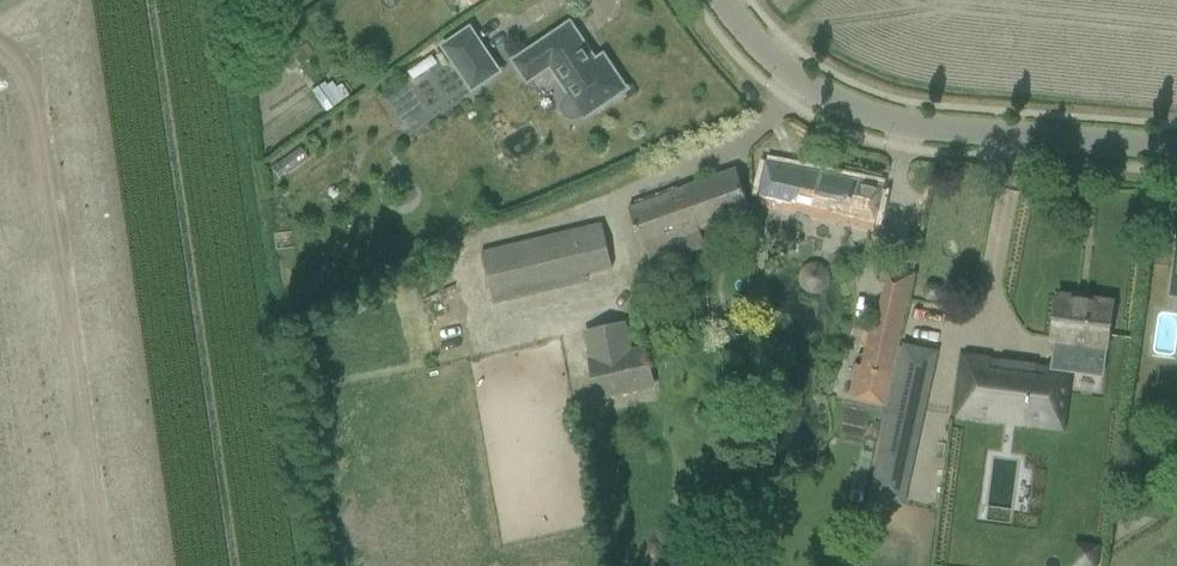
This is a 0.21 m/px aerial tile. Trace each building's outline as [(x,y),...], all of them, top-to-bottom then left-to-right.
[(570,24),(514,62),(527,81),(550,66),(569,95),(564,98),(561,104),(562,111),(566,116),(571,119),(578,119),(583,115),(584,117),(611,99),(615,100),(621,96),(622,92),(625,90),(611,69),(603,74),(570,24)] [(498,72),(470,29),(443,47),(472,90),(498,72)] [(290,34),(271,48),(289,72),(308,58),(314,54),(306,44),(300,48),(290,34)] [(416,66),(408,71),(413,79),(421,73),(416,66)] [(325,82),(311,92),(326,112),(339,102),(325,82)] [(767,162),(762,186),(763,204),(875,231),(884,187),(767,162)] [(737,169),(683,188),(699,229),(751,211),(737,169)] [(628,209),(636,231),(642,248),(645,247),(649,265),(706,246),(699,229),(683,188),(667,194),(667,195),(628,209)] [(601,224),(481,252),(492,296),(612,268),(601,224)] [(855,364),(848,398),(853,398),(885,407),(915,274),(882,267),(878,282),(884,284),(875,324),(870,322),(862,365),(855,364)] [(1034,373),(1028,417),(1056,421),(1062,370),(1070,371),(1102,376),(1106,346),(1108,327),(1112,304),(1087,300),(1087,304),(1059,300),(1056,324),(1054,339),(1056,339),(1052,368),(1035,366),(1034,373)] [(626,321),(583,331),(589,358),(587,358),(596,400),(656,387),(647,345),(632,348),(626,321)] [(915,458),(938,355),(904,349),(880,450),(915,458)] [(959,414),(994,419),(1001,369),(1002,361),(967,356),(959,414)] [(1028,417),(1034,373),(1001,369),(994,419),(1027,423),(1028,417)]
